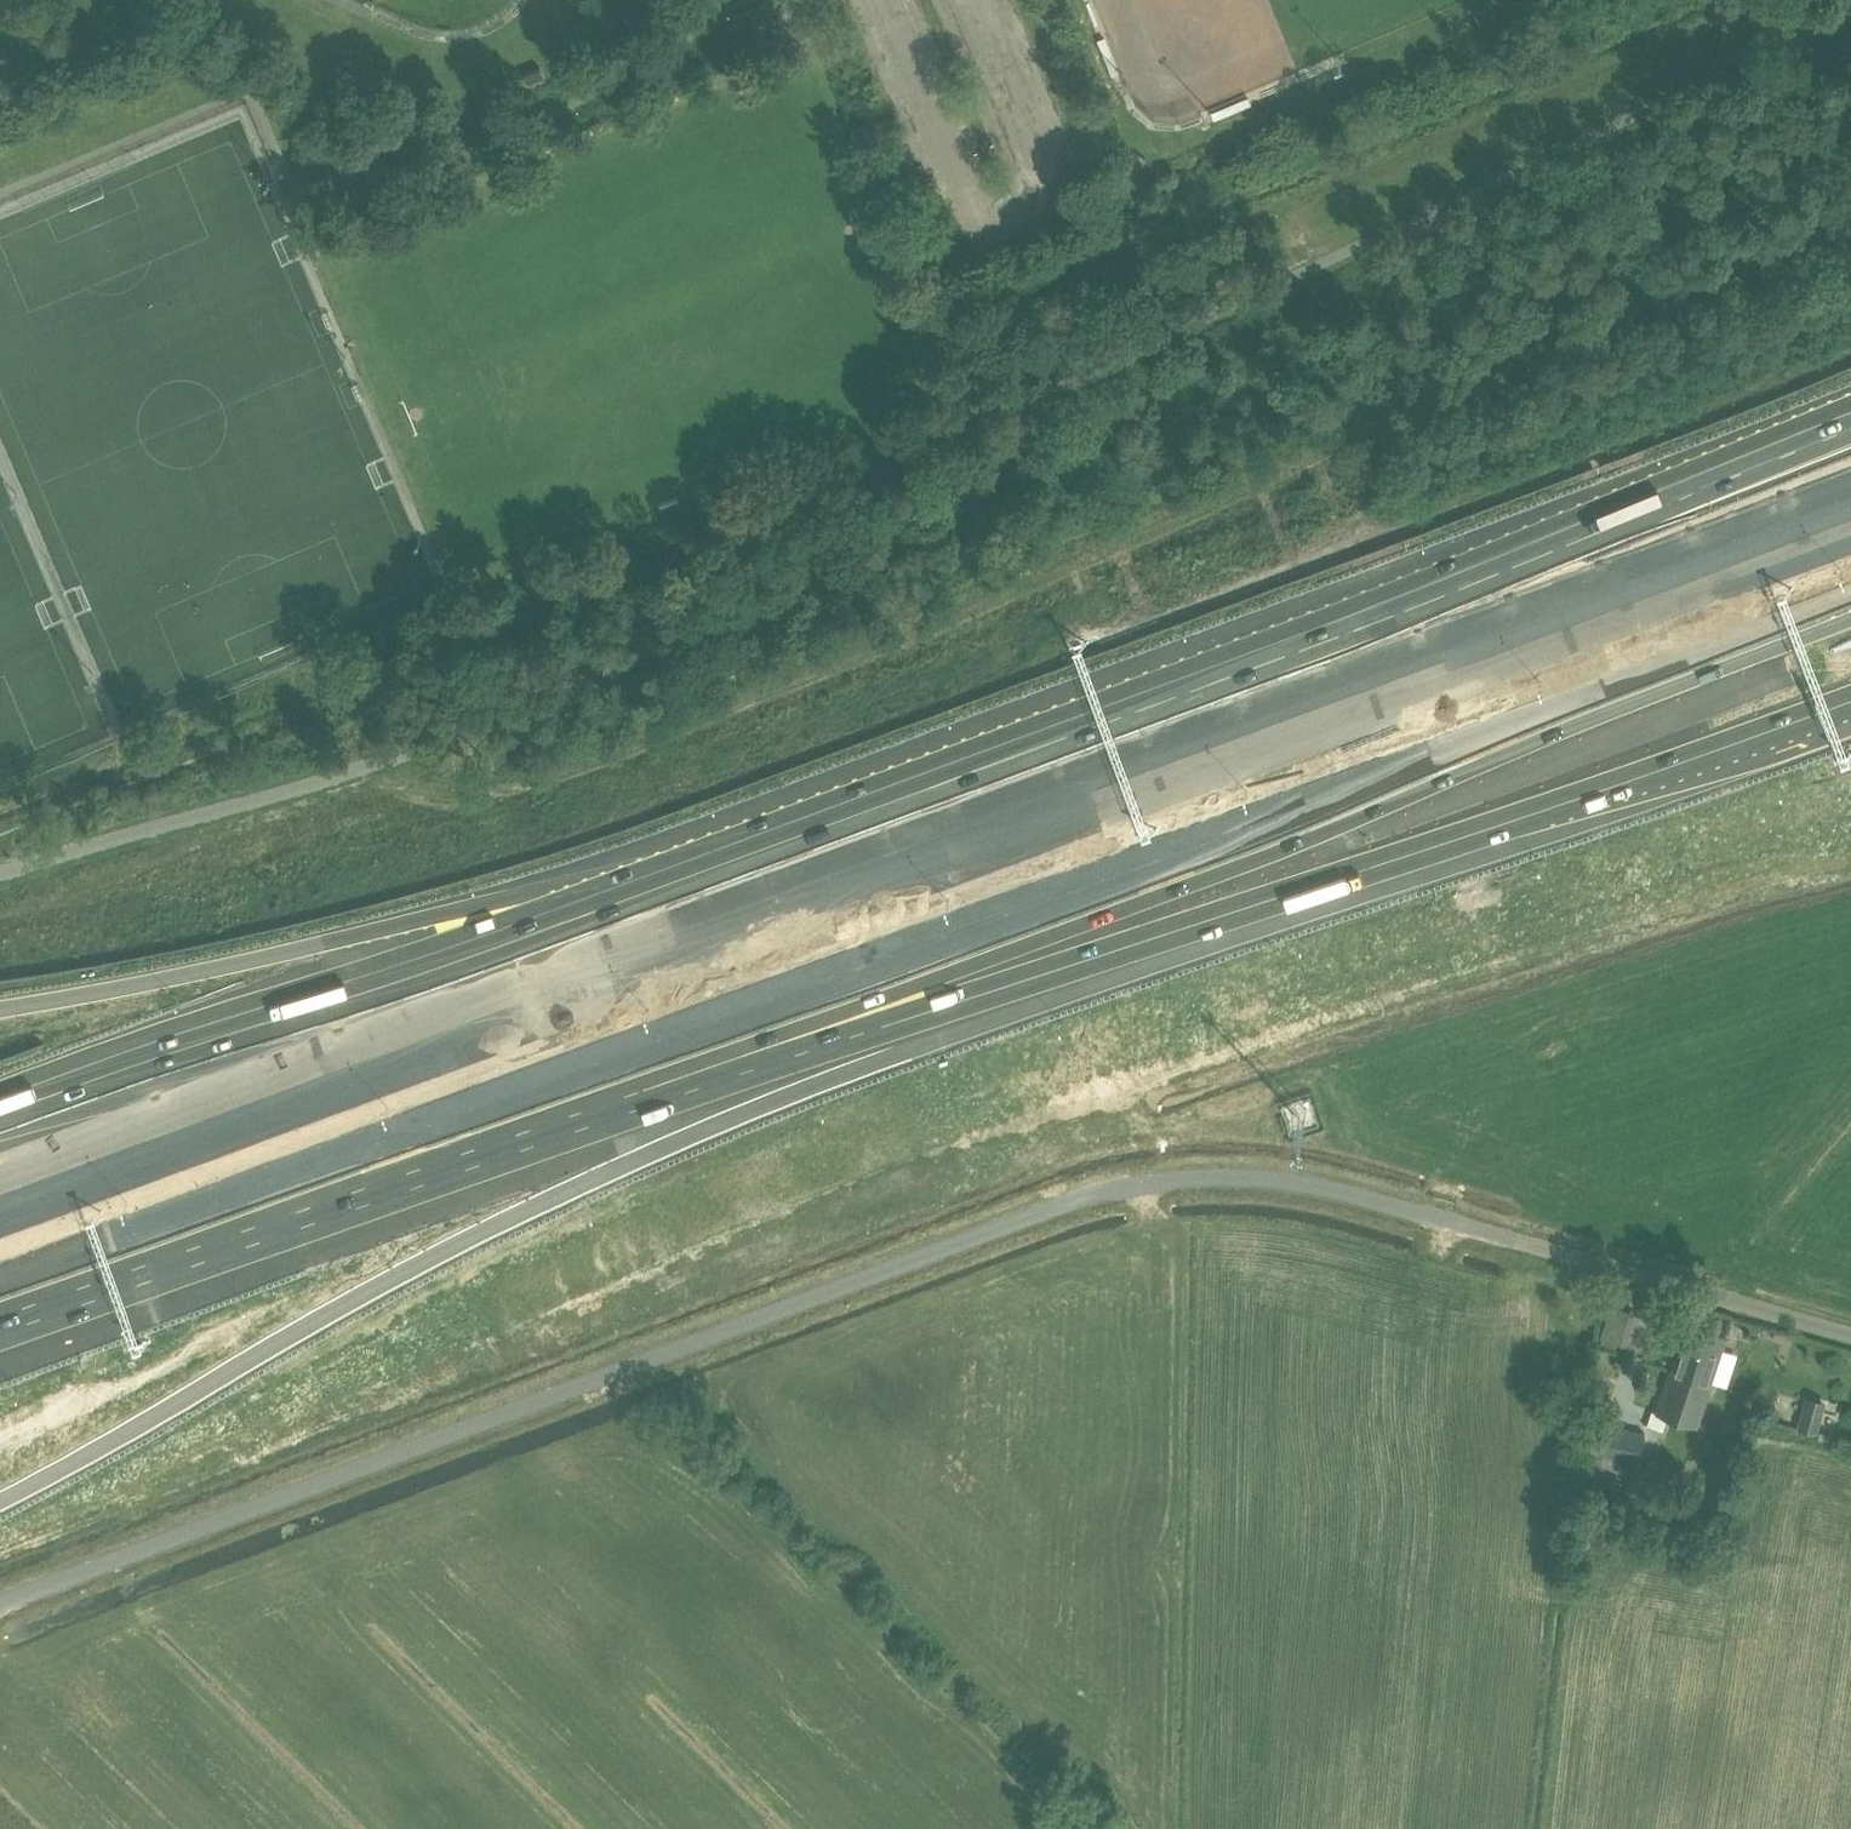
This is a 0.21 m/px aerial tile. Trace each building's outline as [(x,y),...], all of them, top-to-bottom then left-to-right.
[(1673,1371),(1712,1383),(1727,1338),(1689,1326),(1673,1371)] [(1713,1384),(1712,1383),(1673,1371),(1671,1370),(1657,1413),(1699,1426),(1713,1384)] [(1805,1400),(1798,1426),(1820,1432),(1827,1406),(1805,1400)] [(1633,1484),(1645,1431),(1591,1419),(1584,1452),(1591,1453),(1586,1474),(1633,1484)]
